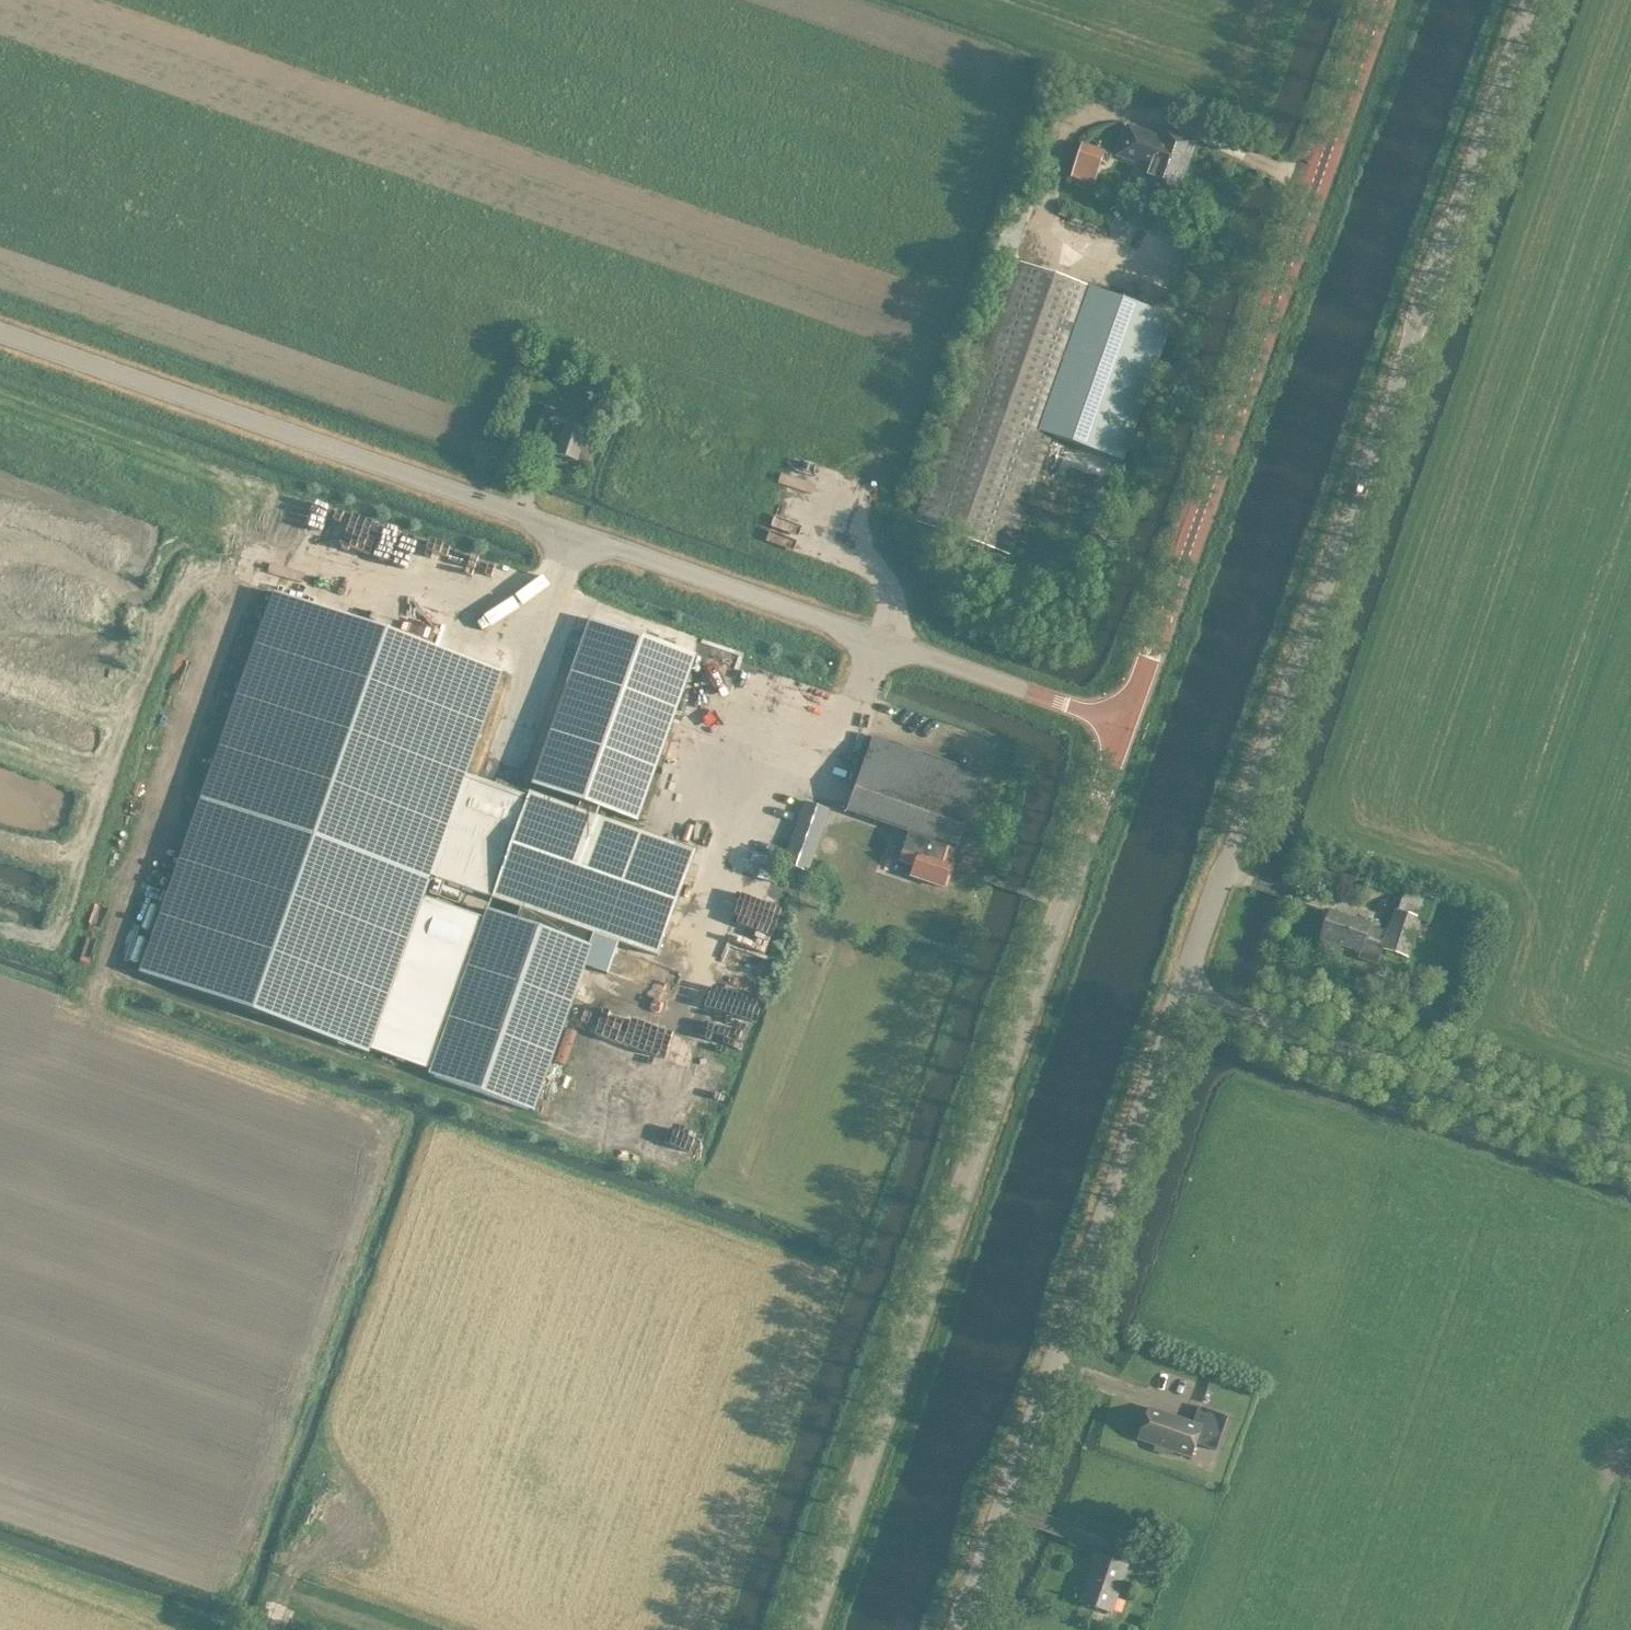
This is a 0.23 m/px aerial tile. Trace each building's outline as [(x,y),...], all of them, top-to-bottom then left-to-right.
[(1141,184),(1176,197),(1198,139),(1163,126),(1160,133),(1128,122),(1116,154),(1148,166),(1141,184)] [(913,520),(1009,554),(1052,435),(1122,459),(1173,317),(1006,258),(913,520)] [(554,451),(577,459),(587,429),(563,420),(562,424),(555,422),(552,434),(550,433),(545,448),(554,451)] [(778,481),(776,491),(797,496),(799,486),(778,481)] [(432,869),(465,775),(501,674),(272,594),(142,970),(371,1052),(432,869)] [(531,783),(637,820),(695,654),(590,617),(531,783)] [(911,875),(942,886),(983,772),(873,733),(846,809),(909,830),(898,860),(914,865),(911,875)] [(527,797),(465,775),(432,869),(494,891),(527,797)] [(521,907),(517,919),(489,909),(431,1075),(534,1111),(596,933),(658,954),(695,849),(529,790),(527,797),(494,891),(492,896),(521,907)] [(783,862),(808,870),(829,808),(804,800),(783,862)] [(1388,928),(1330,908),(1317,946),(1338,953),(1341,945),(1361,951),(1359,957),(1378,963),(1383,947),(1408,956),(1421,917),(1428,919),(1435,901),(1404,891),(1397,909),(1394,908),(1388,928)] [(749,914),(729,915),(730,939),(776,938),(775,911),(749,912),(749,914)] [(1170,1453),(1172,1448),(1190,1454),(1195,1440),(1215,1447),(1227,1414),(1198,1403),(1192,1420),(1148,1404),(1137,1436),(1155,1442),(1153,1447),(1170,1453)] [(1127,1559),(1153,1567),(1156,1555),(1131,1547),(1127,1559)] [(1080,1600),(1112,1611),(1128,1564),(1095,1553),(1080,1600)]
